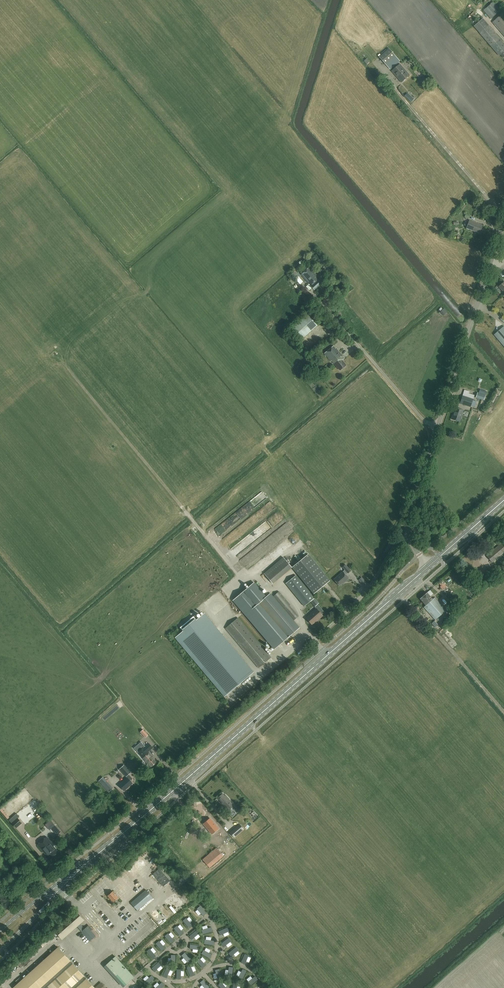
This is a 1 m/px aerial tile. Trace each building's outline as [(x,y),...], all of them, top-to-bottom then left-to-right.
[(491,18),(500,10),(493,2),(483,10),(491,18)] [(503,14),(492,22),(503,36),(503,15),(503,14)] [(503,52),(503,44),(483,19),(474,26),(499,56),(503,52)] [(385,65),(395,56),(389,49),(379,57),(385,65)] [(401,72),(406,78),(409,75),(399,63),(395,67),(400,73),(401,72)] [(401,72),(400,73),(395,67),(391,71),(401,82),(406,78),(401,72)] [(408,93),(406,95),(411,101),(414,98),(408,93)] [(479,233),(482,225),(469,221),(468,223),(465,222),(464,226),(467,226),(466,228),(479,233)] [(326,272),(331,268),(323,257),(318,261),(326,272)] [(310,266),(305,271),(314,281),(314,282),(318,287),(321,284),(318,280),(319,280),(315,275),(316,274),(310,266)] [(314,281),(305,271),(301,274),(311,286),(314,290),(318,287),(314,282),(314,281)] [(308,314),(292,327),(302,339),(317,326),(308,314)] [(503,327),(494,335),(503,347),(503,327)] [(340,370),(346,365),(340,359),(343,357),(334,346),(324,354),(331,362),(332,361),(340,370)] [(470,407),(473,399),(462,396),(460,404),(470,407)] [(460,422),(463,410),(455,408),(451,419),(460,422)] [(240,518),(253,511),(249,504),(236,512),(240,518)] [(503,552),(503,542),(503,541),(486,556),(492,562),(503,552)] [(292,567),(283,557),(264,573),(273,583),(292,567)] [(314,561),(298,574),(314,594),(330,581),(314,561)] [(351,571),(345,565),(343,567),(345,570),(334,579),(339,586),(344,581),(345,582),(349,579),(345,575),(348,573),(351,571)] [(296,575),(286,583),(291,590),(301,582),(296,575)] [(299,628),(293,620),(298,616),(289,605),(290,605),(279,592),(273,596),(270,593),(257,604),(283,634),(284,633),(288,637),(299,628)] [(435,620),(446,610),(435,597),(433,599),(427,593),(420,599),(426,605),(424,607),(435,620)] [(322,615),(324,612),(318,605),(315,607),(316,609),(312,612),(312,613),(306,618),(312,625),(319,619),(322,616),(322,615)] [(224,696),(253,672),(204,614),(204,613),(196,620),(193,616),(180,628),(183,631),(175,638),(176,638),(224,696)] [(258,668),(271,657),(238,618),(225,628),(258,668)] [(150,744),(142,751),(146,755),(154,748),(150,744)] [(151,766),(157,762),(149,753),(143,758),(148,764),(149,763),(151,766)] [(124,791),(132,783),(130,780),(132,778),(129,774),(131,772),(124,765),(119,769),(127,778),(119,785),(124,791)] [(110,794),(115,790),(108,781),(103,785),(110,794)] [(229,813),(235,807),(226,796),(225,797),(223,794),(218,799),(221,803),(224,806),(223,806),(229,813)] [(11,823),(16,828),(22,823),(18,818),(11,823)] [(218,828),(210,818),(203,824),(212,834),(218,828)] [(236,828),(230,833),(234,837),(239,832),(243,828),(240,824),(236,828)] [(50,858),(58,852),(53,846),(54,846),(46,837),(38,844),(44,852),(44,851),(50,858)] [(204,860),(211,869),(224,857),(217,849),(204,860)] [(163,886),(170,880),(159,868),(153,874),(163,886)] [(132,902),(131,903),(137,911),(153,898),(146,890),(132,902)] [(108,896),(113,903),(119,898),(113,892),(108,896)] [(140,921),(143,924),(152,915),(150,912),(140,921)] [(149,919),(152,923),(153,922),(155,925),(158,927),(161,924),(159,922),(162,919),(156,913),(149,919)] [(143,925),(147,929),(152,924),(148,920),(143,925)] [(151,935),(142,926),(140,923),(131,931),(142,943),(151,935)] [(151,933),(156,928),(152,924),(147,929),(151,933)] [(89,940),(95,936),(87,926),(82,931),(89,940)] [(83,942),(87,938),(82,933),(78,938),(83,942)] [(13,987),(14,987),(95,987),(58,947),(13,987)] [(28,953),(18,960),(21,965),(32,958),(28,953)] [(126,984),(134,977),(115,956),(108,963),(126,984)] [(135,974),(138,971),(132,965),(130,967),(135,974)]
